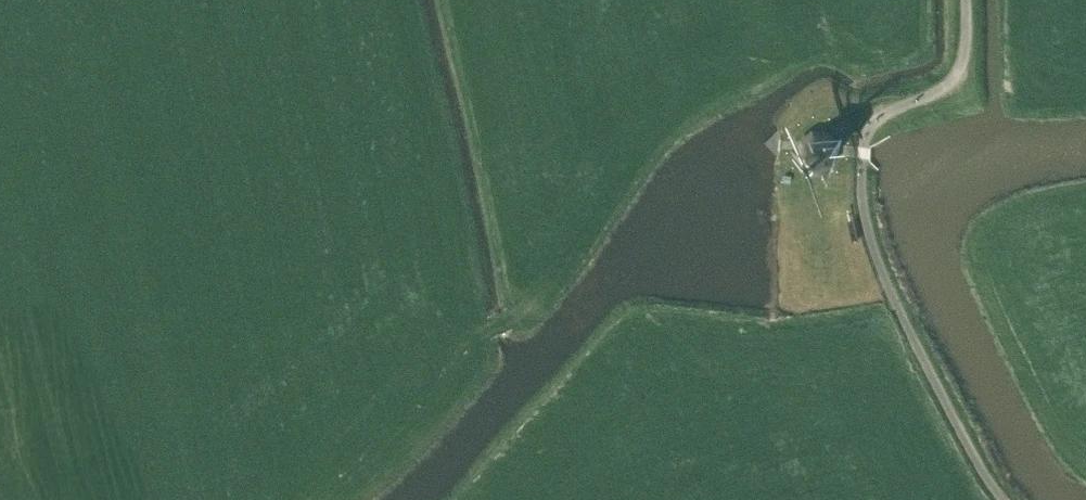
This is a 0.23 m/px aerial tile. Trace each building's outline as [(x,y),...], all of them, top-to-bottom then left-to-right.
[(810,164),(823,165),(833,156),(834,143),(826,131),(812,130),(802,138),(801,150),(810,164)]
